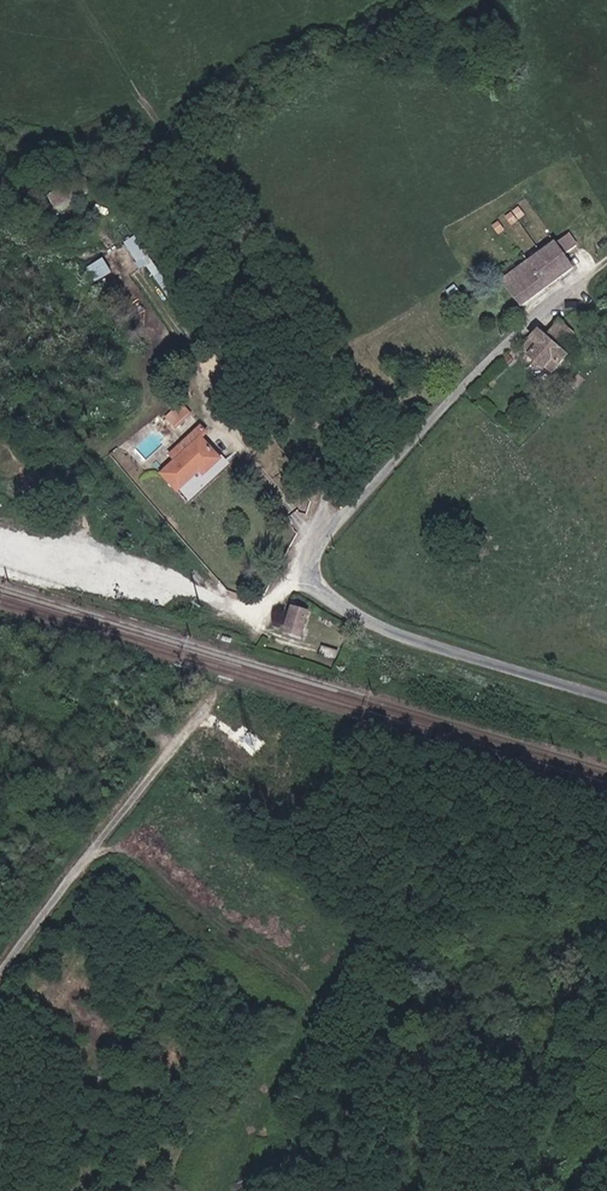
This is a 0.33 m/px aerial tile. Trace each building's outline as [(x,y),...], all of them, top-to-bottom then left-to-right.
[(136,235),(126,241),(142,268),(152,261),(136,235)] [(577,246),(582,252),(594,243),(590,237),(577,246)] [(516,278),(534,302),(584,265),(572,250),(567,243),(542,261),(538,257),(532,262),(535,265),(516,278)] [(516,278),(535,265),(532,262),(538,257),(531,248),(506,266),(516,278)] [(97,281),(114,272),(106,258),(89,267),(97,281)] [(577,364),(572,358),(587,342),(576,330),(558,344),(551,336),(537,349),(545,356),(542,359),(555,373),(558,371),(565,376),(577,364)] [(523,348),(530,354),(537,345),(531,339),(523,348)] [(198,491),(218,475),(193,445),(150,481),(168,504),(192,484),(198,491)] [(296,640),(312,646),(320,623),(304,619),(296,640)]
